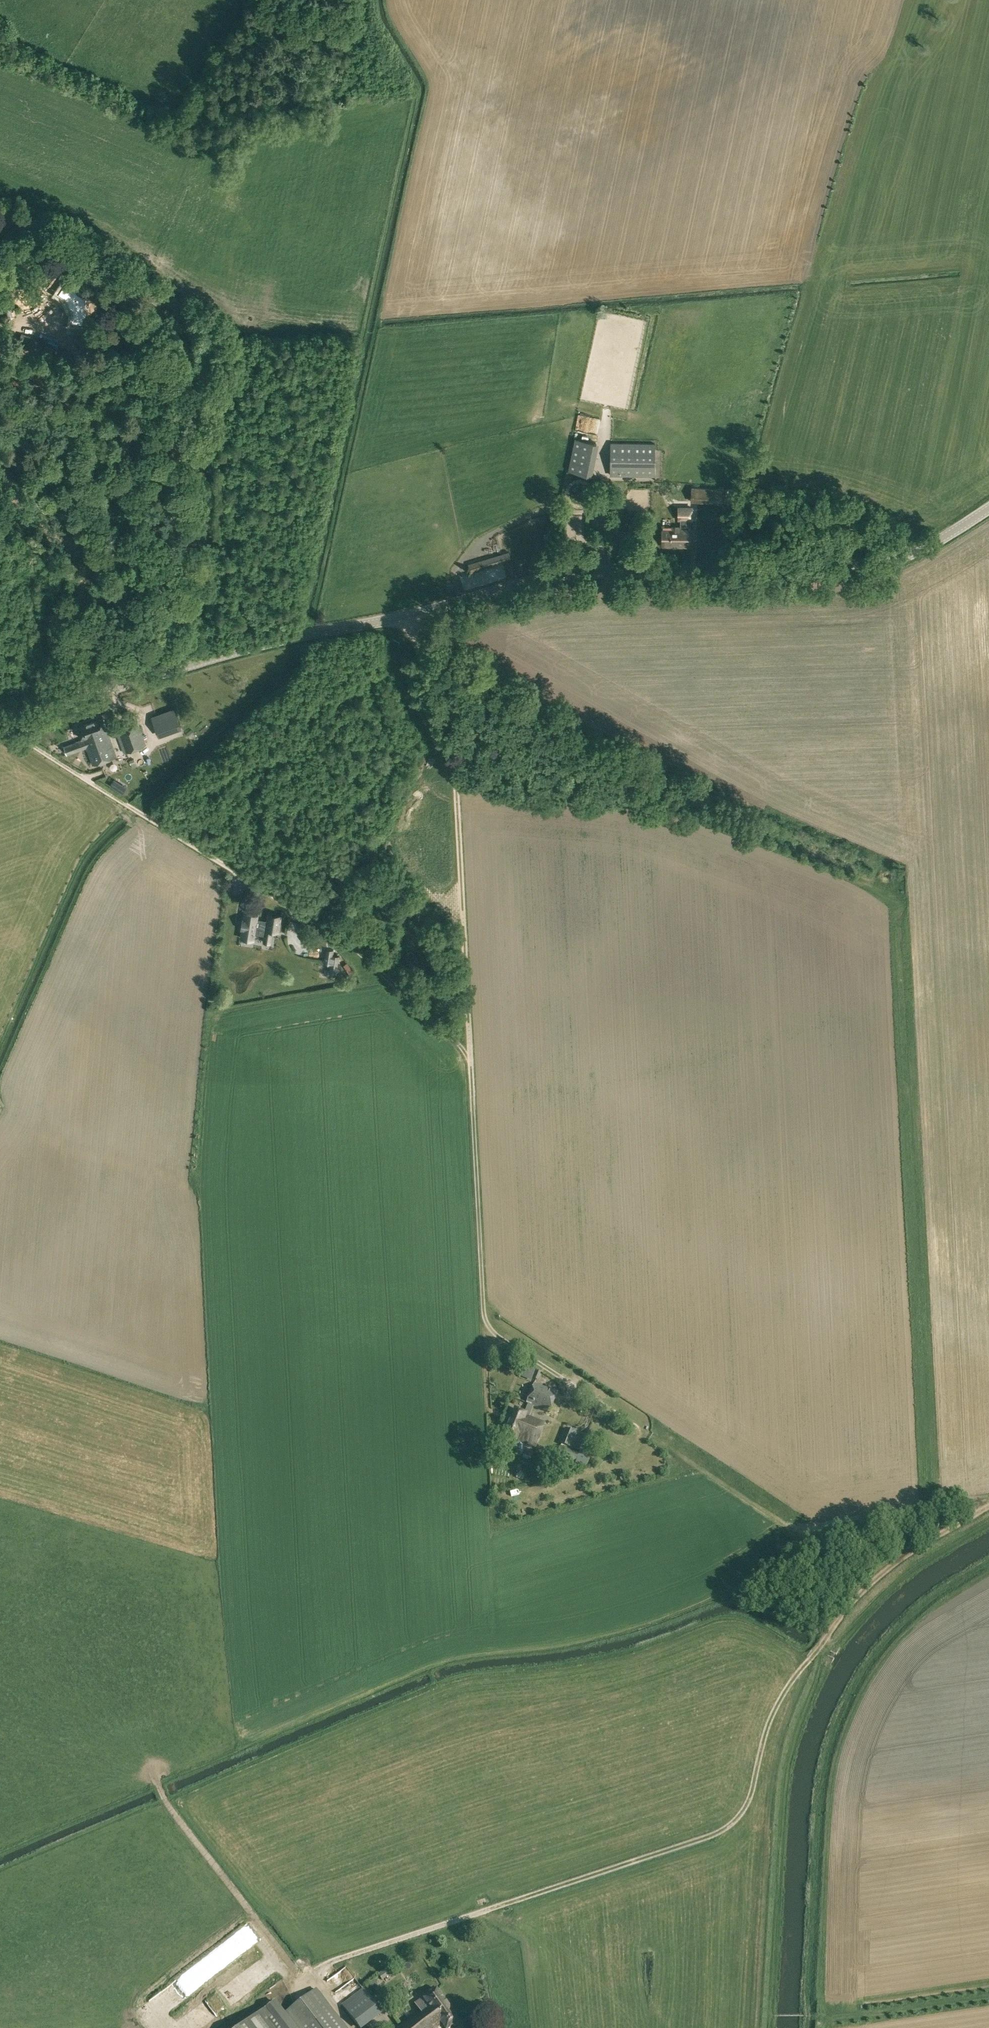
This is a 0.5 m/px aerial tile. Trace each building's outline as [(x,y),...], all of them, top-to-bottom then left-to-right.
[(66,287),(61,284),(54,293),(65,301),(72,310),(75,324),(86,322),(85,316),(89,313),(83,304),(81,298),(75,293),(70,285),(66,287)] [(45,357),(50,358),(54,348),(48,346),(45,357)] [(58,365),(65,366),(65,361),(67,362),(69,351),(60,349),(58,360),(59,360),(58,365)] [(568,470),(592,475),(598,442),(574,438),(568,470)] [(609,475),(654,476),(655,443),(610,442),(609,475)] [(690,501),(709,503),(709,498),(715,499),(715,489),(710,488),(691,486),(690,501)] [(662,546),(693,547),(694,527),(683,527),(663,526),(662,546)] [(468,564),(471,573),(512,561),(509,551),(468,564)] [(151,716),(158,737),(182,729),(174,708),(151,716)] [(86,748),(92,764),(116,755),(102,717),(77,726),(81,738),(82,737),(83,738),(63,745),(67,755),(86,748)] [(117,729),(126,752),(145,745),(137,722),(117,729)] [(263,941),(270,942),(272,930),(279,931),(281,916),(268,913),(267,920),(257,918),(258,912),(245,909),(240,937),(254,940),(255,933),(264,935),(263,941)] [(325,945),(333,946),(333,943),(327,937),(325,945)] [(329,972),(337,974),(340,955),(333,953),(334,949),(326,947),(323,962),(330,963),(329,972)] [(526,1403),(550,1412),(558,1392),(534,1383),(526,1403)] [(517,1439),(535,1447),(545,1423),(527,1415),(527,1414),(515,1409),(504,1436),(516,1441),(517,1439)] [(560,1444),(579,1451),(585,1436),(579,1434),(579,1433),(566,1428),(560,1444)] [(643,1443),(641,1451),(653,1454),(655,1446),(643,1443)] [(556,1456),(575,1463),(579,1453),(560,1445),(556,1456)] [(591,1455),(581,1452),(576,1465),(586,1468),(591,1455)] [(595,1466),(588,1468),(590,1478),(597,1477),(595,1466)] [(378,1974),(382,1980),(391,1974),(387,1968),(378,1974)] [(419,2010),(396,2027),(444,2027),(452,2027),(461,2022),(447,2002),(437,1988),(423,1999),(422,1998),(415,2003),(416,2006),(419,2010)] [(316,1989),(285,2012),(276,2000),(265,2009),(240,2027),(346,2027),(316,1989)] [(359,2027),(364,2027),(383,2014),(366,1991),(344,2008),(359,2027)]
